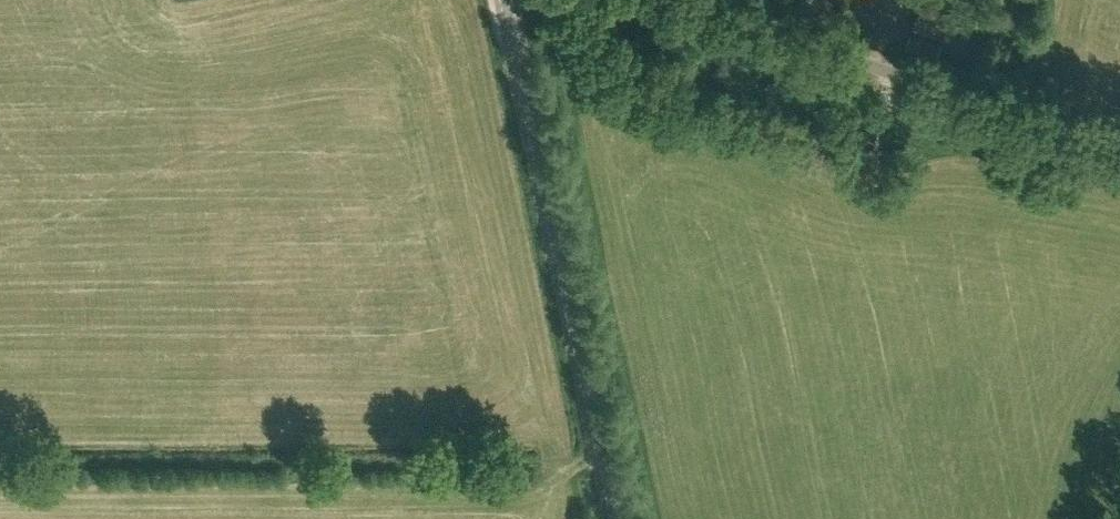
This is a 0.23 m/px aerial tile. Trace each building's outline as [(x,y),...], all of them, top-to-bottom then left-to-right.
[(941,44),(911,36),(907,49),(937,57),(941,44)]
